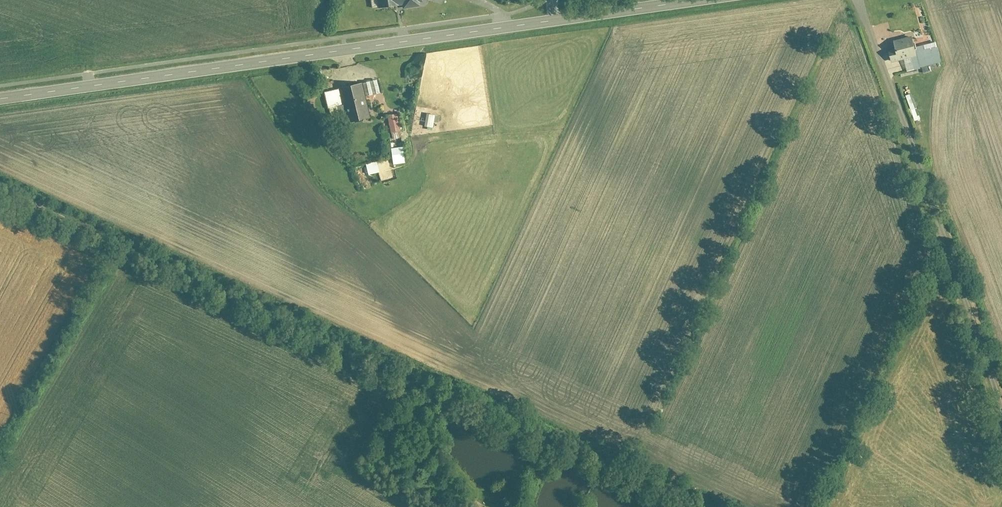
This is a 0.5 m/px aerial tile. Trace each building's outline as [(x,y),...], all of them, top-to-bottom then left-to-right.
[(377,9),(403,6),(404,10),(420,9),(420,5),(422,4),(421,0),(376,0),(377,9)] [(912,59),(915,70),(942,64),(935,43),(915,48),(913,39),(889,44),(894,63),(912,59)] [(373,96),(381,94),(378,82),(370,84),(373,96)] [(373,96),(370,84),(361,86),(364,98),(373,96)] [(361,86),(324,94),(332,129),(369,120),(364,98),(361,86)] [(396,115),(387,118),(390,133),(400,131),(396,115)] [(402,140),(400,131),(390,133),(392,142),(402,140)] [(409,466),(418,471),(426,459),(417,454),(409,466)]
